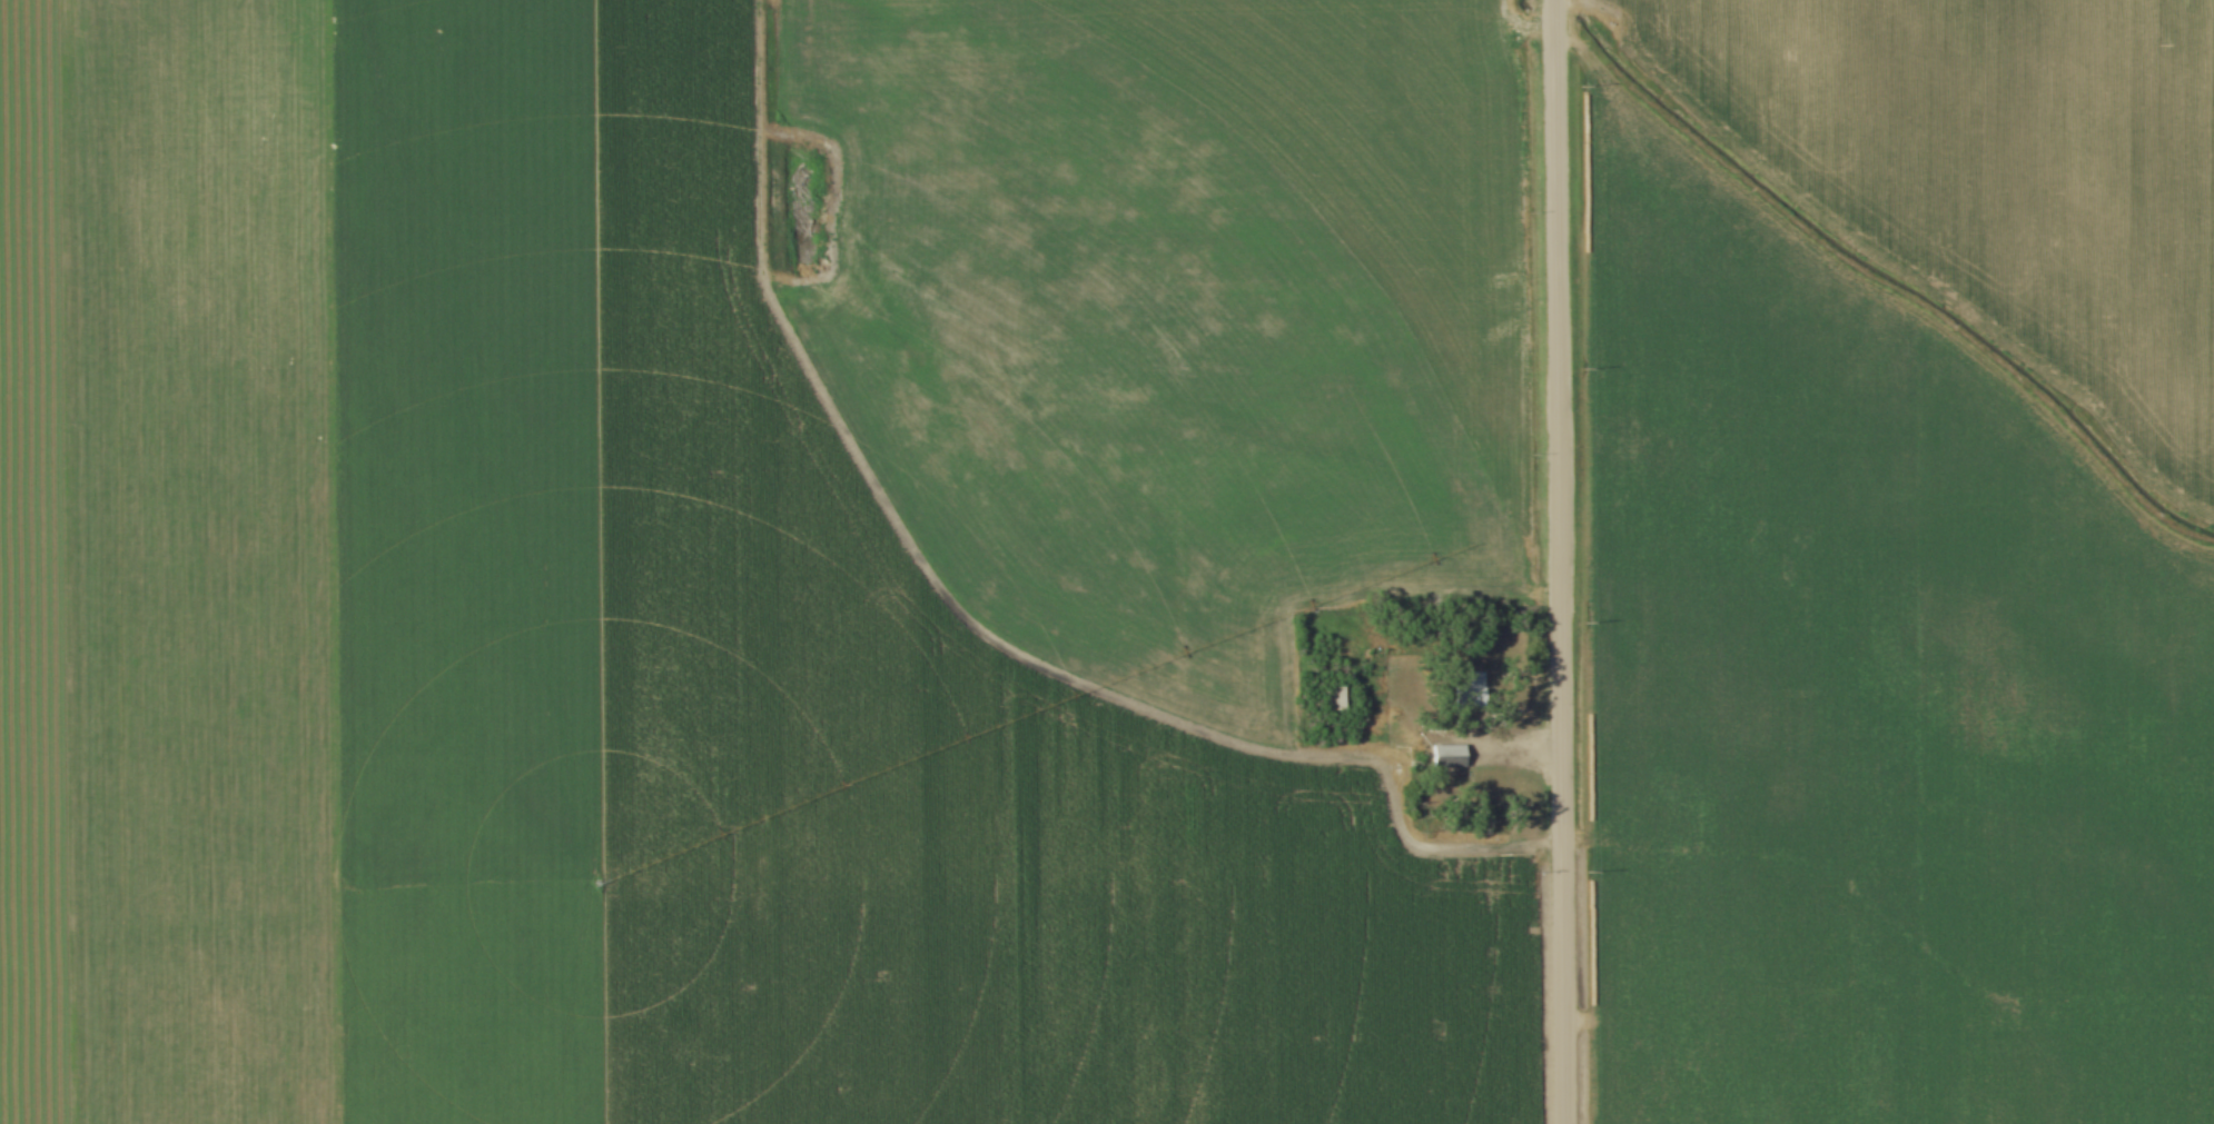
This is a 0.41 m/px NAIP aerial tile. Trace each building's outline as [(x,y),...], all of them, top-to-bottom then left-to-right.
[(1451,674),(1479,673),(1480,708),(1452,709),(1451,674)] [(1321,684),(1340,684),(1340,709),(1321,709),(1321,684)] [(1431,745),(1462,745),(1462,768),(1431,767),(1431,745)]
